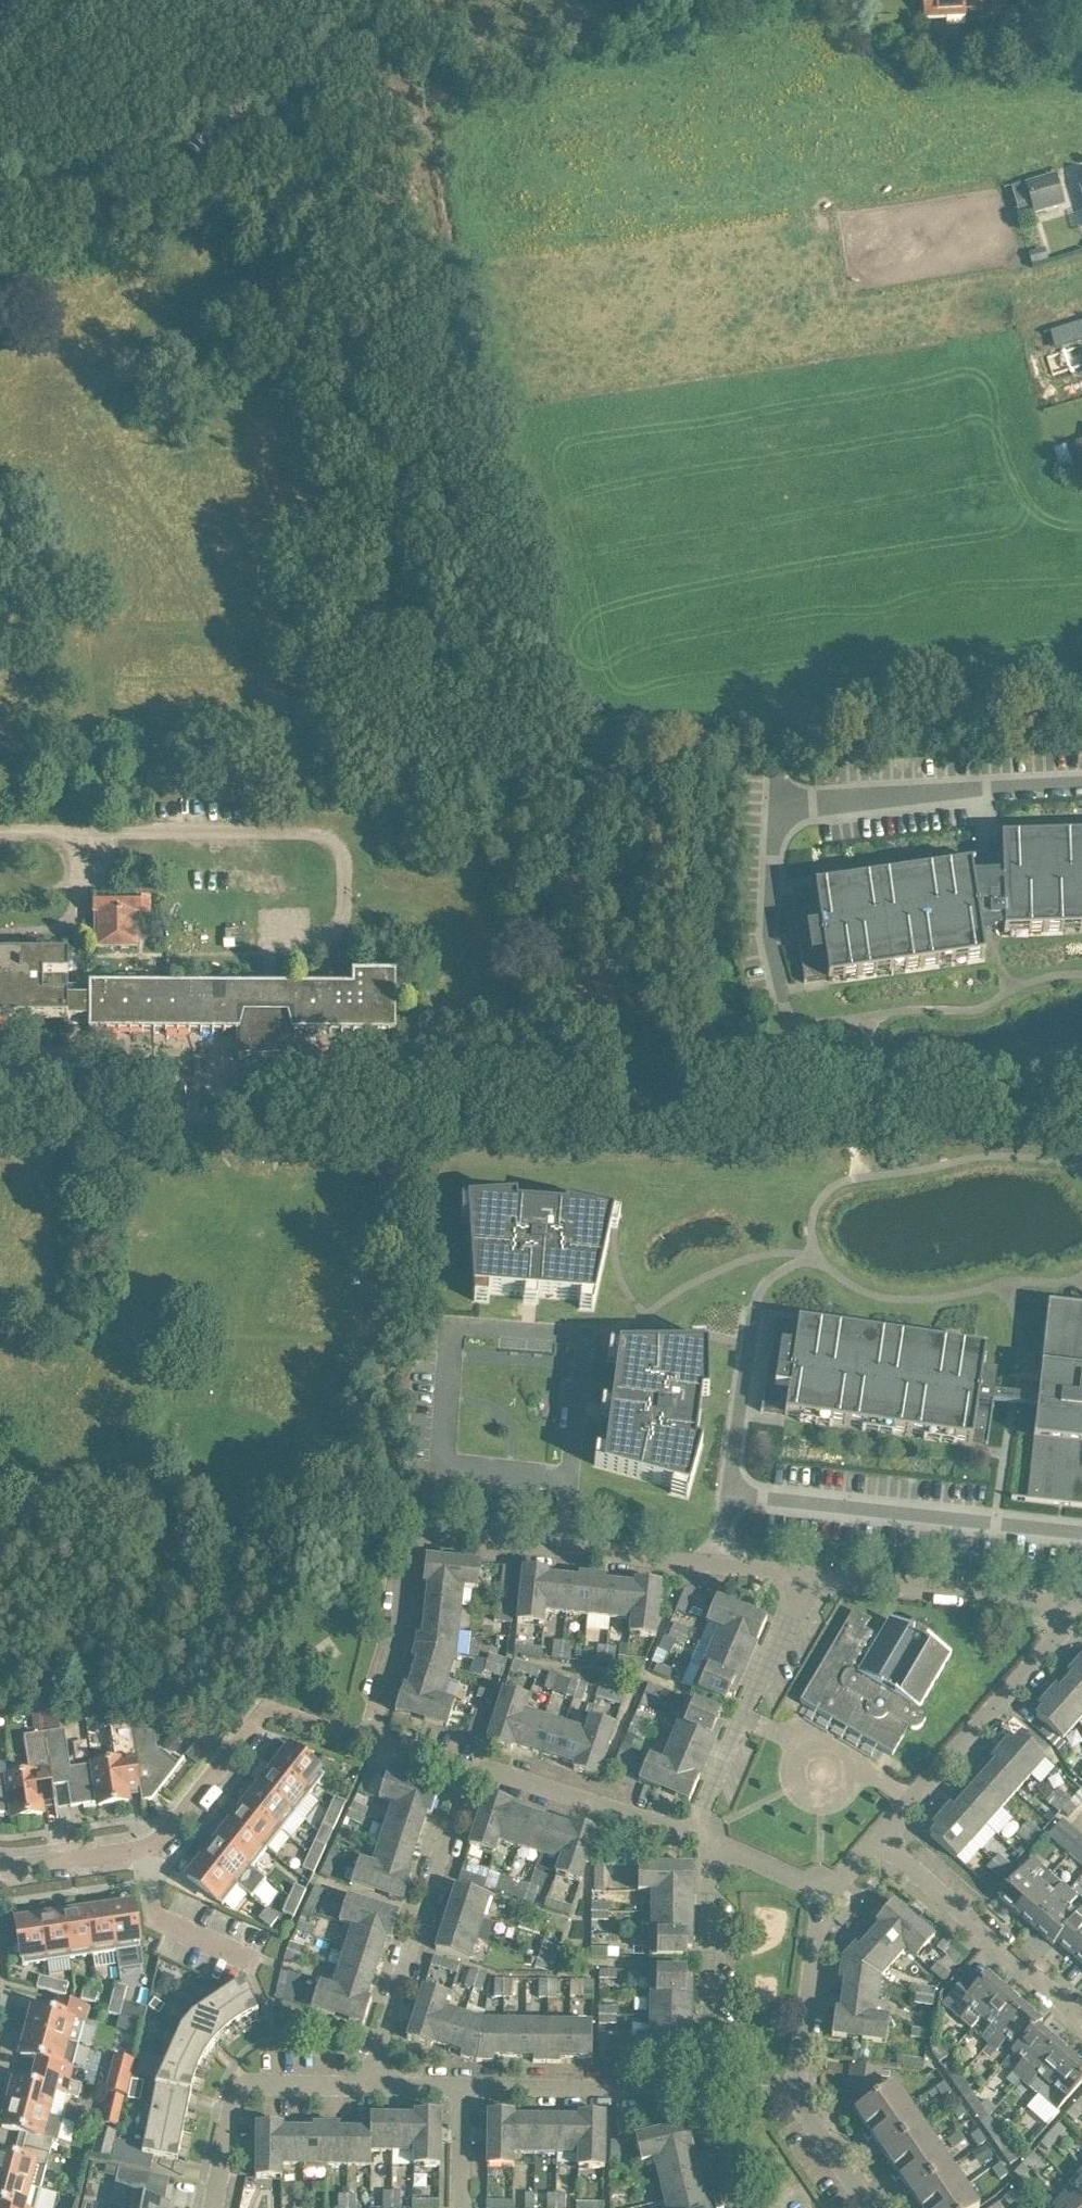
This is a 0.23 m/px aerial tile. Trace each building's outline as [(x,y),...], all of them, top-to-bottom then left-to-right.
[(924,12),(983,9),(982,0),(923,0),(924,12)] [(1035,214),(1064,205),(1055,176),(1026,185),(1035,214)] [(1033,267),(1049,262),(1044,248),(1029,253),(1033,267)] [(1049,334),(1055,352),(1081,343),(1081,323),(1049,334)] [(1061,474),(1074,470),(1075,475),(1081,473),(1081,441),(1054,450),(1061,474)] [(1081,931),(1081,837),(1067,837),(1067,844),(1044,845),(1044,835),(1043,835),(1043,845),(1020,846),(1020,839),(1002,839),(1002,846),(1003,879),(1004,927),(1004,933),(1081,931)] [(988,876),(973,877),(974,880),(981,931),(1004,927),(1003,879),(1002,846),(987,846),(988,876)] [(974,880),(973,877),(972,864),(967,865),(968,866),(970,866),(971,872),(958,873),(957,866),(922,872),(923,878),(911,880),(910,875),(911,875),(911,873),(907,874),(907,875),(909,875),(909,881),(896,882),(895,875),(860,881),(861,888),(848,889),(847,884),(849,884),(849,882),(845,883),(845,884),(846,884),(847,890),(834,891),(833,885),(815,887),(815,888),(793,892),(793,890),(791,891),(797,930),(801,929),(805,957),(801,957),(804,983),(806,983),(806,982),(828,979),(828,980),(985,957),(981,931),(974,880)] [(95,915),(95,949),(138,949),(138,915),(150,915),(150,897),(93,897),(93,915),(95,915)] [(395,975),(367,975),(367,974),(353,974),(353,975),(336,975),(336,987),(90,986),(90,987),(68,987),(68,957),(0,957),(0,1020),(68,1020),(68,1019),(90,1019),(90,1032),(237,1033),(237,1056),(294,1057),(295,1033),(395,1034),(395,975)] [(517,1200),(462,1203),(463,1221),(469,1220),(471,1252),(474,1301),(475,1301),(488,1302),(489,1292),(524,1295),(537,1296),(580,1299),(579,1309),(593,1310),(610,1231),(614,1216),(620,1217),(620,1215),(566,1203),(565,1210),(517,1206),(517,1200)] [(1048,1304),(1038,1398),(1037,1410),(1027,1500),(1025,1499),(1025,1501),(1081,1507),(1081,1308),(1048,1304)] [(765,1383),(761,1412),(763,1412),(763,1411),(785,1414),(785,1415),(803,1418),(804,1411),(817,1413),(817,1418),(815,1418),(815,1420),(819,1420),(819,1419),(818,1419),(819,1413),(832,1415),(831,1422),(866,1427),(867,1420),(880,1422),(879,1427),(877,1427),(877,1429),(881,1429),(882,1428),(880,1428),(881,1422),(894,1424),(893,1431),(927,1436),(928,1429),(941,1431),(940,1436),(939,1436),(939,1437),(943,1438),(943,1437),(942,1437),(943,1431),(955,1433),(954,1440),(988,1445),(994,1405),(992,1405),(992,1403),(1037,1410),(1038,1398),(1005,1394),(1008,1377),(996,1376),(983,1374),(986,1350),(982,1349),(982,1350),(984,1351),(983,1359),(970,1357),(971,1348),(937,1343),(936,1352),(923,1350),(924,1342),(925,1342),(926,1341),(921,1340),(921,1342),(922,1342),(921,1350),(908,1348),(910,1339),(875,1334),(874,1343),(861,1341),(862,1333),(863,1333),(863,1332),(859,1331),(859,1333),(860,1333),(859,1341),(846,1339),(848,1330),(813,1325),(812,1334),(799,1332),(800,1324),(802,1324),(803,1323),(799,1322),(798,1324),(776,1321),(776,1319),(775,1319),(770,1348),(775,1348),(770,1384),(765,1383)] [(596,1452),(595,1465),(672,1487),(671,1493),(688,1498),(702,1445),(696,1443),(702,1395),(709,1395),(708,1340),(706,1340),(706,1346),(691,1347),(610,1348),(608,1361),(618,1362),(612,1405),(610,1418),(606,1453),(596,1452)] [(450,1586),(463,1587),(477,1589),(480,1564),(456,1561),(456,1565),(453,1565),(440,1564),(441,1559),(426,1558),(423,1583),(428,1584),(450,1586)] [(511,1580),(512,1567),(504,1566),(502,1579),(511,1580)] [(545,1611),(547,1594),(548,1576),(549,1571),(523,1568),(522,1583),(526,1584),(525,1592),(525,1599),(520,1599),(518,1623),(543,1625),(545,1611)] [(566,1613),(588,1616),(592,1576),(579,1574),(578,1579),(570,1578),(566,1613)] [(570,1578),(548,1576),(547,1594),(545,1611),(566,1613),(570,1578)] [(588,1616),(610,1618),(614,1583),(605,1582),(606,1577),(592,1576),(588,1616)] [(502,1579),(501,1593),(509,1594),(511,1580),(502,1579)] [(655,1638),(659,1606),(661,1583),(636,1580),(635,1586),(633,1603),(631,1621),(630,1635),(655,1638)] [(631,1621),(633,1603),(635,1586),(614,1583),(610,1618),(631,1621)] [(463,1587),(450,1586),(428,1584),(426,1605),(461,1609),(463,1587)] [(689,1602),(694,1589),(686,1586),(681,1598),(689,1602)] [(681,1598),(676,1611),(684,1614),(689,1602),(681,1598)] [(719,1628),(732,1633),(752,1641),(757,1644),(767,1620),(753,1614),(751,1618),(740,1614),(737,1612),(738,1608),(716,1599),(708,1619),(706,1622),(719,1628)] [(512,1614),(513,1605),(496,1603),(495,1612),(512,1614)] [(458,1631),(461,1609),(426,1605),(423,1628),(458,1631)] [(925,1625),(926,1623),(924,1622),(922,1621),(920,1621),(917,1621),(915,1621),(913,1622),(911,1623),(909,1625),(907,1627),(906,1629),(889,1619),(879,1637),(865,1629),(870,1620),(854,1610),(800,1702),(892,1756),(908,1728),(910,1729),(912,1730),(913,1730),(915,1730),(917,1730),(919,1729),(920,1728),(922,1727),(923,1725),(924,1724),(925,1722),(925,1720),(925,1719),(925,1717),(924,1715),(923,1713),(922,1712),(921,1711),(919,1710),(951,1655),(934,1645),(936,1643),(936,1641),(937,1639),(937,1636),(936,1634),(936,1632),(935,1630),(933,1628),(931,1626),(929,1625),(928,1627),(925,1625)] [(495,1612),(494,1621),(512,1623),(512,1614),(495,1612)] [(687,1637),(691,1628),(675,1622),(671,1630),(687,1637)] [(423,1628),(423,1636),(417,1635),(416,1647),(456,1655),(458,1631),(423,1628)] [(719,1628),(711,1647),(744,1661),(752,1641),(732,1633),(719,1628)] [(671,1630),(668,1638),(684,1645),(687,1637),(671,1630)] [(496,1645),(508,1646),(509,1637),(497,1636),(496,1645)] [(563,1641),(554,1640),(552,1658),(561,1659),(563,1641)] [(561,1659),(570,1660),(572,1642),(563,1641),(561,1659)] [(529,1646),(515,1644),(514,1654),(529,1656),(529,1646)] [(607,1646),(598,1645),(596,1663),(605,1664),(607,1646)] [(543,1647),(529,1646),(529,1656),(541,1657),(543,1647)] [(605,1664),(614,1665),(616,1647),(607,1646),(605,1664)] [(449,1677),(456,1655),(416,1647),(412,1658),(417,1660),(415,1666),(449,1677)] [(744,1661),(711,1647),(702,1668),(740,1684),(740,1683),(735,1681),(744,1661)] [(657,1664),(653,1672),(670,1679),(673,1670),(662,1665),(668,1652),(657,1648),(652,1662),(657,1664)] [(507,1659),(490,1653),(487,1662),(504,1667),(507,1659)] [(618,1656),(617,1665),(635,1667),(636,1657),(618,1656)] [(636,1657),(635,1667),(645,1668),(646,1659),(636,1657)] [(1081,1657),(1068,1673),(1072,1676),(1066,1683),(1081,1697),(1081,1658),(1081,1657)] [(525,1664),(513,1660),(510,1669),(522,1673),(525,1664)] [(487,1662),(484,1670),(502,1676),(504,1667),(487,1662)] [(537,1677),(540,1668),(525,1664),(522,1673),(537,1677)] [(442,1699),(449,1677),(415,1666),(408,1688),(429,1695),(442,1699)] [(702,1668),(694,1688),(693,1689),(726,1703),(730,1694),(734,1696),(740,1684),(702,1668)] [(553,1691),(559,1674),(550,1672),(544,1688),(553,1691)] [(571,1678),(566,1695),(574,1697),(579,1681),(577,1680),(571,1678)] [(579,1681),(574,1697),(582,1700),(583,1700),(588,1684),(579,1681)] [(664,1690),(648,1683),(644,1692),(660,1699),(664,1690)] [(1060,1689),(1056,1686),(1047,1696),(1078,1723),(1081,1718),(1081,1697),(1066,1683),(1060,1689)] [(411,1711),(423,1715),(426,1716),(425,1720),(448,1728),(455,1703),(442,1699),(429,1695),(408,1688),(403,1687),(395,1711),(410,1716),(411,1711)] [(621,1705),(624,1696),(598,1687),(595,1696),(621,1705)] [(496,1693),(480,1688),(477,1697),(493,1702),(496,1693)] [(513,1745),(518,1728),(524,1711),(528,1698),(504,1690),(496,1713),(501,1714),(498,1722),(496,1729),(492,1728),(487,1742),(511,1750),(513,1745)] [(1063,1740),(1078,1723),(1047,1696),(1038,1706),(1042,1710),(1036,1717),(1063,1740)] [(721,1715),(701,1706),(688,1701),(680,1722),(717,1738),(722,1725),(717,1723),(721,1715)] [(481,1726),(485,1712),(476,1709),(472,1723),(481,1726)] [(544,1718),(524,1711),(518,1728),(513,1745),(534,1752),(544,1718)] [(42,1715),(40,1715),(31,1714),(34,1734),(24,1736),(30,1774),(9,1777),(8,1776),(13,1815),(12,1815),(13,1818),(43,1814),(41,1801),(54,1799),(57,1819),(42,1715)] [(58,1717),(42,1715),(57,1819),(58,1819),(53,1786),(67,1784),(71,1807),(98,1803),(99,1803),(94,1765),(70,1768),(65,1730),(60,1731),(58,1717)] [(646,1731),(649,1723),(635,1717),(631,1725),(646,1731)] [(565,1725),(544,1718),(534,1752),(554,1758),(565,1725)] [(586,1731),(581,1748),(575,1765),(574,1770),(598,1778),(603,1763),(598,1762),(601,1755),(603,1747),(607,1748),(615,1726),(590,1718),(586,1731)] [(680,1722),(671,1743),(703,1756),(711,1737),(716,1739),(717,1738),(680,1722)] [(127,1788),(140,1787),(132,1725),(110,1723),(116,1761),(94,1765),(99,1803),(98,1803),(99,1806),(129,1801),(127,1788)] [(472,1723),(468,1734),(468,1736),(476,1739),(481,1726),(472,1723)] [(156,1748),(153,1728),(153,1727),(132,1725),(140,1787),(142,1801),(152,1800),(184,1759),(183,1758),(178,1765),(161,1751),(156,1748)] [(575,1765),(581,1748),(586,1731),(565,1725),(554,1758),(575,1765)] [(631,1725),(627,1733),(642,1740),(646,1731),(631,1725)] [(434,1726),(429,1744),(456,1751),(461,1732),(434,1726)] [(218,1734),(183,1730),(206,1748),(217,1734),(218,1734)] [(1045,1758),(1036,1750),(1020,1735),(1013,1742),(1009,1739),(1001,1749),(1030,1775),(1045,1758)] [(626,1760),(632,1747),(623,1743),(618,1756),(626,1760)] [(703,1756),(671,1743),(662,1763),(674,1768),(695,1776),(703,1756)] [(290,1747),(282,1757),(280,1755),(274,1762),(276,1764),(275,1766),(310,1794),(325,1775),(290,1747)] [(995,1763),(990,1769),(1016,1792),(1030,1775),(1001,1749),(991,1759),(995,1763)] [(618,1756),(613,1768),(612,1769),(621,1773),(626,1760),(618,1756)] [(666,1787),(677,1792),(675,1796),(689,1802),(699,1778),(695,1776),(674,1768),(662,1763),(649,1757),(639,1780),(661,1790),(663,1786),(666,1787)] [(266,1773),(260,1781),(262,1782),(260,1785),(296,1813),(306,1821),(321,1802),(310,1794),(275,1766),(268,1775),(266,1773)] [(377,1771),(369,1767),(363,1780),(371,1783),(377,1771)] [(990,1769),(975,1786),(1001,1808),(1016,1792),(990,1769)] [(416,1788),(412,1787),(409,1786),(410,1782),(387,1774),(379,1798),(393,1803),(410,1808),(426,1814),(431,1815),(439,1791),(425,1786),(423,1791),(416,1788)] [(12,1815),(13,1815),(8,1776),(0,1775),(0,1814),(12,1815)] [(363,1780),(358,1792),(366,1796),(371,1783),(363,1780)] [(260,1785),(253,1793),(251,1792),(245,1799),(247,1801),(246,1803),(281,1831),(296,1813),(260,1785)] [(975,1786),(960,1802),(986,1825),(1001,1808),(975,1786)] [(1058,1789),(1053,1795),(1072,1812),(1076,1807),(1077,1806),(1071,1800),(1058,1789)] [(498,1841),(502,1828),(509,1807),(510,1802),(486,1794),(482,1809),(486,1810),(482,1822),(481,1825),(477,1824),(469,1846),(494,1854),(498,1841)] [(1068,1816),(1072,1812),(1053,1795),(1047,1801),(1060,1812),(1062,1810),(1068,1816)] [(334,1797),(329,1809),(328,1811),(340,1816),(346,1802),(334,1797)] [(353,1802),(350,1810),(365,1817),(368,1809),(353,1802)] [(971,1842),(986,1825),(960,1802),(955,1809),(951,1805),(941,1816),(971,1842)] [(237,1810),(231,1818),(233,1819),(231,1822),(267,1849),(276,1857),(291,1838),(281,1831),(246,1803),(239,1812),(237,1810)] [(420,1835),(421,1831),(426,1814),(410,1808),(393,1803),(386,1824),(420,1835)] [(530,1814),(526,1813),(509,1807),(502,1828),(498,1841),(519,1847),(530,1814)] [(350,1810),(346,1818),(361,1825),(365,1817),(350,1810)] [(334,1829),(340,1816),(328,1811),(322,1824),(334,1829)] [(550,1820),(543,1818),(530,1814),(519,1847),(540,1854),(550,1820)] [(957,1859),(971,1842),(941,1816),(933,1826),(937,1829),(931,1836),(957,1859)] [(1069,1854),(1081,1840),(1081,1837),(1062,1819),(1048,1836),(1069,1854)] [(540,1854),(550,1857),(560,1861),(566,1844),(571,1827),(550,1820),(540,1854)] [(1022,1827),(1036,1839),(1042,1832),(1029,1820),(1022,1827)] [(218,1838),(217,1840),(252,1868),(267,1849),(231,1822),(224,1830),(222,1829),(216,1836),(218,1838)] [(583,1858),(586,1851),(588,1843),(592,1844),(597,1830),(573,1822),(571,1827),(566,1844),(560,1861),(556,1874),(580,1882),(586,1864),(588,1859),(583,1858)] [(386,1824),(382,1838),(379,1845),(413,1855),(420,1835),(386,1824)] [(1030,1846),(1036,1839),(1022,1827),(1016,1833),(1030,1846)] [(352,1845),(356,1837),(340,1831),(337,1839),(352,1845)] [(208,1847),(202,1854),(204,1856),(202,1858),(238,1886),(252,1898),(267,1879),(252,1868),(217,1840),(210,1849),(208,1847)] [(1081,1866),(1081,1840),(1069,1854),(1081,1866)] [(309,1855),(320,1860),(326,1846),(325,1846),(315,1841),(309,1855)] [(379,1845),(376,1855),(373,1865),(389,1871),(406,1876),(413,1855),(379,1845)] [(328,1857),(336,1861),(340,1853),(332,1849),(328,1857)] [(992,1860),(1006,1873),(1013,1865),(998,1853),(992,1860)] [(320,1860),(309,1855),(303,1868),(314,1874),(320,1860)] [(608,1865),(628,1865),(628,1856),(609,1856),(608,1865)] [(336,1861),(328,1857),(321,1874),(329,1878),(336,1861)] [(202,1858),(195,1867),(193,1865),(187,1873),(189,1874),(187,1877),(223,1905),(238,1886),(202,1858)] [(1052,1874),(1042,1866),(1033,1858),(999,1897),(1017,1913),(1052,1874)] [(1006,1873),(992,1860),(987,1866),(1001,1879),(1006,1873)] [(351,1885),(353,1886),(374,1892),(375,1888),(383,1891),(390,1893),(389,1897),(403,1902),(411,1878),(406,1876),(389,1871),(373,1865),(359,1861),(351,1885)] [(604,1878),(604,1864),(595,1864),(594,1878),(604,1878)] [(652,1891),(665,1891),(688,1892),(693,1892),(693,1866),(678,1866),(678,1870),(666,1870),(662,1870),(662,1866),(638,1865),(638,1891),(652,1891)] [(461,1871),(459,1880),(484,1888),(488,1876),(462,1868),(461,1871)] [(509,1877),(500,1875),(489,1871),(488,1876),(484,1888),(495,1891),(504,1894),(509,1877)] [(1035,1929),(1069,1890),(1052,1874),(1017,1913),(1035,1929)] [(594,1878),(594,1891),(594,1892),(604,1892),(604,1878),(594,1878)] [(530,1884),(522,1881),(516,1898),(525,1901),(530,1884)] [(525,1901),(533,1903),(539,1887),(530,1884),(525,1901)] [(295,1885),(289,1899),(300,1904),(306,1890),(295,1885)] [(308,1903),(316,1906),(323,1890),(315,1886),(308,1903)] [(490,1896),(457,1886),(450,1907),(483,1918),(490,1896)] [(1052,1944),(1081,1912),(1080,1911),(1076,1915),(1067,1908),(1077,1897),(1069,1890),(1035,1929),(1052,1944)] [(665,1891),(652,1891),(652,1913),(687,1914),(688,1892),(665,1891)] [(347,1897),(339,1922),(392,1938),(399,1914),(385,1910),(384,1914),(369,1909),(370,1905),(349,1898),(347,1897)] [(547,1898),(544,1907),(552,1909),(555,1900),(547,1898)] [(300,1904),(289,1899),(283,1913),(294,1918),(300,1904)] [(555,1900),(552,1909),(571,1915),(573,1906),(555,1900)] [(592,1902),(592,1911),(609,1912),(609,1902),(592,1902)] [(934,1939),(916,1923),(913,1926),(911,1924),(902,1916),(905,1912),(893,1902),(876,1921),(880,1925),(897,1940),(907,1948),(917,1958),(934,1939)] [(113,1907),(110,1907),(116,1952),(118,1965),(119,1970),(143,1966),(140,1948),(134,1904),(122,1905),(122,1903),(112,1904),(113,1907)] [(316,1906),(308,1903),(304,1911),(312,1914),(316,1906)] [(116,1952),(110,1907),(99,1909),(99,1906),(89,1908),(90,1910),(87,1911),(93,1955),(116,1952)] [(476,1939),(483,1918),(450,1907),(443,1929),(476,1939)] [(278,1918),(267,1909),(259,1919),(271,1928),(278,1918)] [(93,1955),(87,1911),(76,1912),(75,1910),(66,1911),(66,1914),(63,1914),(70,1959),(93,1955)] [(592,1911),(591,1920),(609,1920),(609,1912),(592,1911)] [(1052,1944),(1053,1945),(1057,1941),(1073,1956),(1081,1946),(1081,1913),(1081,1912),(1052,1944)] [(70,1959),(63,1914),(53,1916),(52,1913),(43,1915),(43,1917),(40,1918),(47,1962),(70,1959)] [(687,1914),(652,1913),(652,1936),(692,1936),(692,1935),(687,1935),(687,1914)] [(549,1925),(566,1930),(569,1921),(552,1915),(549,1925)] [(47,1962),(40,1918),(29,1919),(29,1917),(20,1918),(20,1920),(16,1921),(23,1966),(47,1962)] [(315,1928),(299,1922),(296,1931),(312,1936),(315,1928)] [(892,1963),(907,1948),(897,1940),(880,1925),(867,1940),(892,1963)] [(380,1958),(383,1947),(387,1937),(370,1931),(353,1926),(346,1947),(380,1958)] [(436,1950),(469,1961),(476,1939),(443,1929),(436,1950)] [(692,1936),(652,1936),(651,1958),(687,1959),(687,1949),(692,1949),(692,1936)] [(554,1965),(561,1944),(544,1938),(537,1959),(554,1965)] [(867,1940),(860,1948),(856,1944),(842,1960),(878,1978),(892,1963),(867,1940)] [(939,1965),(937,1963),(931,1970),(944,1981),(950,1974),(958,1965),(964,1958),(943,1940),(937,1947),(947,1956),(939,1965)] [(303,1956),(306,1948),(290,1943),(287,1951),(303,1956)] [(1073,1956),(1081,1963),(1081,1946),(1073,1956)] [(346,1947),(344,1954),(340,1967),(373,1978),(380,1958),(346,1947)] [(608,1957),(608,1947),(591,1947),(591,1957),(608,1957)] [(287,1951),(285,1959),(301,1964),(303,1956),(287,1951)] [(554,1965),(537,1959),(527,1955),(524,1964),(552,1973),(554,1965)] [(434,1956),(431,1965),(444,1969),(447,1961),(434,1956)] [(876,1997),(878,1978),(842,1960),(840,1980),(845,1981),(843,1992),(876,1997)] [(444,1969),(452,1971),(457,1973),(460,1965),(447,1961),(444,1969)] [(340,1967),(339,1971),(333,1988),(346,1993),(367,1999),(373,1978),(340,1967)] [(479,1970),(471,1968),(465,1985),(473,1988),(479,1970)] [(617,1979),(617,1970),(617,1969),(600,1969),(599,1979),(617,1979)] [(473,1988),(482,1991),(488,1973),(479,1970),(473,1988)] [(287,1986),(289,1973),(281,1971),(278,1984),(287,1986)] [(686,1971),(665,1971),(651,1971),(651,1993),(691,1994),(691,1981),(686,1981),(686,1971)] [(940,1995),(940,2000),(944,2004),(962,2020),(972,2028),(981,2018),(1006,1990),(988,1974),(974,1989),(958,1974),(944,1990),(940,1995)] [(51,1992),(54,1980),(40,1976),(37,1988),(51,1992)] [(503,1997),(504,1979),(495,1978),(494,1997),(503,1997)] [(504,1979),(503,1997),(513,1997),(513,1979),(504,1979)] [(548,1979),(539,1979),(539,1997),(548,1998),(548,1979)] [(557,1979),(548,1979),(548,1998),(557,1998),(557,1979)] [(54,1980),(51,1992),(66,1995),(69,1984),(54,1980)] [(593,1980),(584,1980),(584,1997),(593,1997),(593,1980)] [(156,2089),(145,2146),(143,2153),(154,2155),(177,2160),(190,2094),(191,2090),(192,2087),(193,2083),(195,2079),(196,2076),(198,2072),(199,2069),(201,2065),(203,2062),(205,2059),(207,2056),(209,2052),(212,2049),(214,2046),(217,2043),(219,2041),(222,2038),(225,2035),(228,2033),(231,2030),(234,2028),(237,2026),(240,2024),(243,2022),(247,2020),(250,2018),(254,2017),(257,2015),(244,1982),(194,2017),(181,2031),(156,2089)] [(112,1999),(124,2002),(127,1988),(116,1984),(112,1999)] [(278,1984),(276,1998),(284,1999),(287,1986),(278,1984)] [(367,1999),(346,1993),(333,1988),(319,1984),(312,2008),(334,2016),(336,2011),(339,2013),(351,2016),(349,2020),(364,2025),(372,2001),(367,1999)] [(935,1988),(916,1985),(915,1994),(934,1997),(935,1988)] [(84,1987),(81,1999),(96,2003),(99,1991),(84,1987)] [(433,2042),(440,2021),(444,2008),(448,1995),(424,1987),(417,2010),(421,2011),(420,2014),(416,2026),(412,2025),(407,2039),(431,2047),(433,2042)] [(1006,1990),(981,2018),(991,2026),(982,2037),(989,2044),(1024,2006),(1006,1990)] [(843,1992),(840,2011),(874,2016),(876,1997),(843,1992)] [(651,1993),(651,2015),(686,2016),(686,1995),(691,1995),(691,1994),(651,1993)] [(914,2003),(932,2006),(934,1997),(915,1994),(914,2003)] [(120,2016),(124,2002),(112,1999),(108,2013),(120,2016)] [(165,2006),(155,1999),(149,2007),(159,2014),(165,2006)] [(28,2013),(23,2031),(78,2045),(88,2008),(61,2001),(58,2014),(33,2008),(32,2014),(28,2013)] [(599,2015),(616,2015),(617,2006),(599,2006),(599,2015)] [(1013,2053),(1017,2048),(1041,2021),(1024,2006),(989,2044),(997,2051),(1007,2040),(1015,2048),(1012,2052),(1013,2053)] [(456,2049),(467,2016),(444,2008),(440,2021),(433,2042),(456,2049)] [(874,2016),(840,2011),(835,2010),(832,2036),(847,2038),(847,2033),(863,2036),(862,2040),(886,2043),(889,2018),(874,2016)] [(599,2024),(616,2024),(616,2015),(599,2015),(599,2024)] [(651,2015),(650,2038),(664,2038),(685,2038),(686,2016),(651,2015)] [(477,2062),(484,2021),(467,2016),(456,2049),(462,2051),(461,2056),(477,2062)] [(500,2057),(500,2021),(484,2021),(477,2062),(493,2062),(494,2057),(500,2057)] [(500,2021),(500,2057),(523,2057),(523,2022),(500,2021)] [(1021,2079),(1055,2040),(1039,2026),(1042,2022),(1041,2021),(1017,2048),(1013,2053),(1023,2061),(1006,2080),(1014,2087),(1021,2079)] [(546,2063),(546,2022),(523,2022),(523,2057),(533,2057),(533,2062),(546,2063)] [(569,2058),(569,2022),(546,2022),(546,2063),(561,2063),(561,2058),(569,2058)] [(592,2058),(592,2036),(593,2023),(569,2022),(569,2058),(592,2058)] [(912,2027),(910,2036),(928,2039),(929,2030),(912,2027)] [(23,2031),(19,2048),(23,2049),(21,2055),(36,2059),(45,2062),(42,2074),(82,2085),(82,2084),(69,2080),(72,2067),(78,2045),(23,2031)] [(607,2063),(607,2041),(607,2035),(599,2035),(598,2062),(607,2063)] [(659,2059),(663,2059),(675,2059),(675,2064),(690,2064),(691,2038),(685,2038),(664,2038),(650,2038),(636,2037),(635,2062),(635,2063),(659,2063),(659,2059)] [(1073,2056),(1055,2040),(1021,2079),(1038,2094),(1048,2084),(1073,2056)] [(924,2069),(925,2059),(898,2056),(896,2065),(924,2069)] [(1038,2095),(1048,2103),(1057,2111),(1058,2110),(1076,2088),(1081,2082),(1081,2064),(1073,2056),(1048,2084),(1038,2095)] [(943,2067),(953,2082),(961,2076),(951,2062),(943,2067)] [(848,2088),(861,2107),(854,2111),(865,2127),(861,2131),(868,2141),(873,2138),(894,2168),(889,2172),(896,2182),(901,2179),(921,2207),(979,2207),(968,2192),(964,2186),(894,2084),(891,2071),(881,2070),(872,2068),(851,2065),(848,2088)] [(9,2086),(5,2103),(48,2114),(54,2092),(65,2095),(65,2094),(68,2095),(78,2098),(82,2085),(42,2074),(39,2086),(29,2084),(14,2080),(13,2086),(9,2086)] [(953,2082),(966,2102),(975,2096),(961,2076),(953,2082)] [(132,2079),(130,2089),(142,2091),(144,2082),(132,2079)] [(945,2081),(936,2088),(943,2098),(952,2092),(945,2081)] [(142,2091),(130,2089),(128,2098),(140,2101),(142,2091)] [(111,2093),(108,2105),(122,2109),(125,2096),(111,2093)] [(993,2111),(996,2108),(987,2100),(981,2105),(975,2096),(966,2102),(980,2122),(988,2116),(993,2111)] [(64,2118),(48,2114),(5,2103),(0,2120),(4,2121),(2,2128),(26,2134),(23,2146),(50,2153),(54,2139),(58,2140),(64,2118)] [(959,2103),(950,2109),(958,2119),(966,2114),(959,2103)] [(1081,2113),(1081,2110),(1075,2104),(1066,2114),(1074,2121),(1081,2113)] [(436,2143),(436,2139),(436,2127),(440,2127),(441,2112),(415,2111),(415,2117),(415,2139),(414,2152),(414,2166),(440,2167),(440,2143),(436,2143)] [(492,2127),(492,2139),(492,2143),(488,2143),(487,2167),(513,2167),(513,2152),(513,2139),(514,2117),(514,2112),(488,2112),(488,2127),(492,2127)] [(579,2118),(579,2139),(579,2154),(578,2168),(604,2168),(604,2144),(600,2144),(600,2140),(600,2129),(605,2129),(605,2114),(579,2113),(579,2118)] [(370,2116),(370,2130),(370,2166),(371,2166),(371,2151),(392,2151),(393,2116),(370,2116)] [(415,2117),(393,2116),(392,2151),(414,2152),(415,2139),(415,2117)] [(980,2122),(988,2133),(992,2139),(1000,2134),(988,2116),(980,2122)] [(535,2153),(536,2118),(514,2117),(513,2139),(513,2152),(535,2153)] [(536,2118),(535,2153),(557,2153),(557,2118),(536,2118)] [(557,2153),(579,2154),(579,2139),(579,2118),(557,2118),(557,2153)] [(257,2154),(257,2155),(256,2178),(282,2179),(282,2164),(282,2151),(283,2129),(283,2124),(257,2123),(257,2139),(261,2139),(261,2151),(261,2154),(257,2154)] [(1067,2130),(1058,2123),(1051,2131),(1059,2138),(1067,2130)] [(326,2125),(313,2124),(313,2129),(304,2129),(304,2165),(326,2165),(326,2125)] [(340,2125),(326,2125),(326,2165),(348,2165),(348,2130),(340,2130),(340,2125)] [(674,2132),(662,2135),(659,2136),(658,2132),(635,2137),(641,2162),(667,2156),(689,2151),(694,2149),(688,2125),(673,2128),(674,2132)] [(282,2151),(282,2164),(304,2165),(304,2129),(283,2129),(282,2151)] [(370,2130),(348,2130),(348,2165),(370,2166),(370,2130)] [(978,2130),(970,2136),(978,2147),(986,2141),(978,2130)] [(1000,2134),(992,2139),(1002,2154),(1010,2148),(1015,2145),(1005,2131),(1000,2134)] [(1049,2150),(1059,2138),(1051,2131),(1041,2143),(1049,2150)] [(154,2155),(143,2153),(145,2146),(116,2140),(111,2162),(151,2170),(154,2155)] [(620,2154),(620,2140),(610,2140),(610,2154),(620,2154)] [(976,2150),(975,2151),(982,2163),(983,2163),(993,2157),(986,2145),(976,2150)] [(50,2153),(23,2146),(20,2159),(0,2154),(0,2179),(29,2187),(35,2164),(46,2167),(50,2153)] [(1002,2154),(1010,2165),(1018,2159),(1010,2148),(1002,2154)] [(689,2151),(667,2156),(641,2162),(655,2159),(660,2180),(694,2172),(689,2151)] [(1040,2159),(1032,2152),(1022,2163),(1031,2170),(1040,2159)] [(610,2154),(610,2168),(620,2168),(620,2154),(610,2154)] [(1001,2163),(992,2169),(1000,2180),(1009,2174),(1001,2163)] [(1031,2170),(1022,2163),(1015,2172),(1023,2180),(1031,2170)] [(119,2168),(116,2181),(148,2187),(150,2174),(119,2168)] [(1069,2183),(1081,2197),(1081,2171),(1069,2183)] [(694,2172),(660,2180),(665,2202),(699,2194),(694,2172)] [(610,2188),(628,2188),(628,2179),(610,2178),(610,2188)] [(29,2187),(0,2179),(0,2207),(24,2207),(29,2187)] [(169,2204),(145,2199),(148,2187),(116,2181),(111,2203),(124,2206),(124,2207),(168,2207),(169,2204)] [(1068,2183),(1073,2189),(1059,2201),(1065,2207),(1081,2207),(1081,2197),(1069,2183),(1068,2183)] [(628,2188),(610,2188),(610,2196),(628,2197),(628,2188)] [(1014,2189),(1003,2198),(1011,2206),(1021,2197),(1014,2189)] [(55,2192),(43,2190),(40,2207),(53,2207),(55,2192)] [(392,2191),(383,2191),(383,2207),(392,2207),(392,2191)] [(392,2207),(401,2207),(401,2191),(392,2191),(392,2207)] [(535,2193),(525,2193),(525,2207),(535,2207),(535,2193)] [(548,2193),(547,2207),(557,2207),(557,2193),(548,2193)] [(566,2193),(557,2193),(557,2207),(565,2207),(566,2193)] [(339,2194),(339,2207),(348,2207),(348,2194),(339,2194)] [(362,2205),(357,2205),(357,2194),(348,2194),(348,2207),(362,2207),(362,2205)] [(699,2194),(665,2202),(666,2207),(703,2207),(699,2194)]
